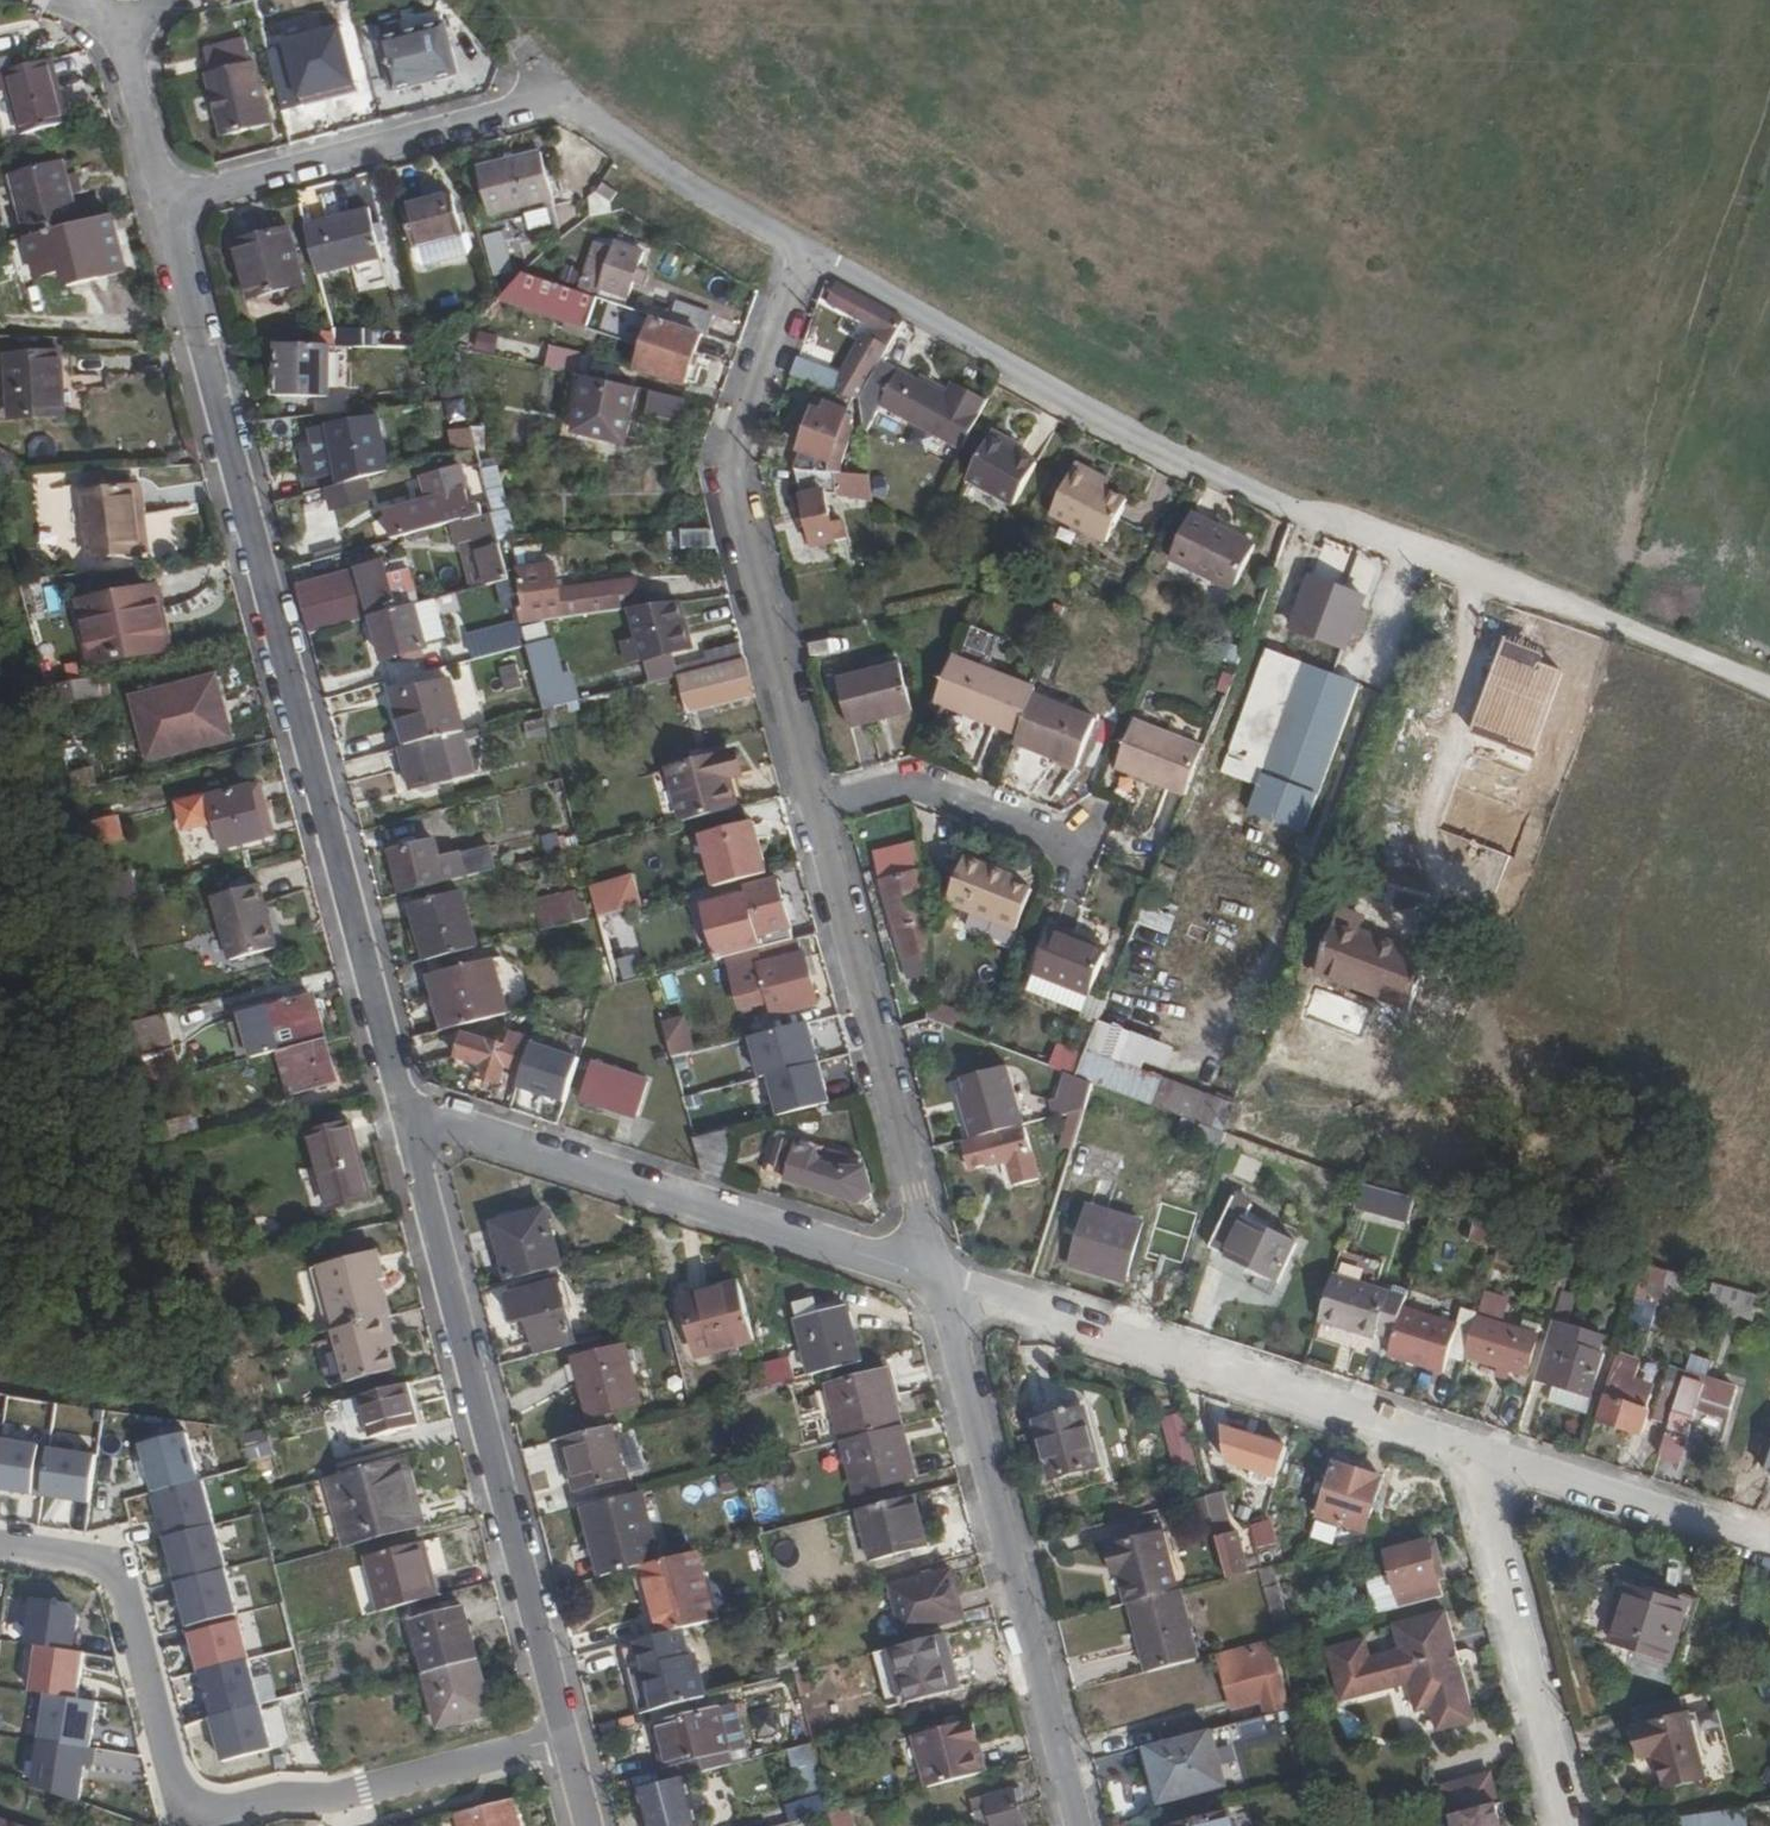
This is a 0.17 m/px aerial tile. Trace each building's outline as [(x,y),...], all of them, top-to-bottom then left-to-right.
[(400,45),(413,95),(475,80),(463,30),(400,45)] [(212,78),(227,141),(279,128),(264,66),(261,67),(255,43),(211,54),(216,77),(212,78)] [(64,58),(21,70),(37,134),(81,122),(64,58)] [(297,72),(309,121),(366,108),(354,58),(297,72)] [(493,169),(503,217),(562,203),(552,156),(493,169)] [(23,174),(40,238),(91,224),(83,195),(95,192),(89,171),(78,174),(75,160),(23,174)] [(420,206),(430,247),(474,235),(463,195),(420,206)] [(592,197),(593,215),(614,213),(613,195),(592,197)] [(316,229),(328,278),(392,260),(380,213),(316,229)] [(91,224),(40,238),(50,276),(73,270),(78,286),(137,271),(122,216),(91,224)] [(250,245),(264,299),(314,286),(299,232),(250,245)] [(606,246),(589,295),(633,309),(641,286),(651,290),(655,276),(646,273),(652,254),(627,245),(625,253),(606,246)] [(534,276),(511,300),(653,348),(646,371),(694,385),(708,338),(661,323),(662,319),(633,309),(589,295),(534,276)] [(836,305),(864,321),(875,300),(873,299),(847,285),(836,305)] [(914,322),(875,300),(864,321),(884,332),(856,381),(860,383),(852,396),(857,398),(868,398),(871,393),(891,360),(914,322)] [(686,305),(679,325),(717,337),(724,317),(686,305)] [(496,354),(501,337),(481,330),(475,347),(496,354)] [(552,344),(547,367),(580,374),(585,351),(552,344)] [(360,347),(288,345),(286,401),(358,403),(360,347)] [(71,354),(16,350),(13,409),(68,412),(71,354)] [(83,354),(71,354),(68,412),(80,412),(83,354)] [(835,372),(806,360),(801,374),(830,386),(835,372)] [(871,393),(973,447),(999,401),(965,383),(962,388),(958,396),(929,380),(891,360),(871,393)] [(958,396),(962,388),(933,372),(929,380),(958,396)] [(644,392),(597,382),(583,436),(632,447),(644,392)] [(693,404),(659,396),(654,416),(688,424),(693,404)] [(468,403),(447,405),(449,426),(470,424),(468,403)] [(824,409),(801,471),(807,471),(877,476),(876,463),(849,465),(862,429),(858,427),(861,419),(858,417),(859,414),(837,405),(834,413),(824,409)] [(308,479),(310,498),(335,491),(349,488),(347,475),(371,472),(365,424),(322,429),(325,446),(328,476),(313,478),(308,479)] [(460,435),(466,454),(481,450),(476,431),(460,435)] [(1006,434),(1002,441),(1026,454),(1030,447),(1006,434)] [(1002,441),(980,482),(1022,504),(1044,463),(1026,454),(1002,441)] [(308,448),(313,478),(328,476),(325,446),(308,448)] [(1084,465),(1058,517),(1114,544),(1131,508),(1115,500),(1114,503),(1097,495),(1106,476),(1084,465)] [(474,524),(494,519),(491,507),(483,509),(472,466),(437,475),(446,506),(396,519),(402,540),(451,527),(451,530),(474,524)] [(485,468),(493,505),(506,502),(499,466),(485,468)] [(877,476),(807,471),(822,547),(845,543),(836,493),(880,497),(877,476)] [(1114,503),(1115,500),(1123,484),(1106,476),(1097,495),(1114,503)] [(349,488),(335,491),(341,513),(378,502),(372,481),(349,488)] [(148,546),(141,483),(87,487),(94,552),(148,546)] [(1198,512),(1176,558),(1240,588),(1262,542),(1198,512)] [(494,519),(474,524),(477,539),(484,537),(497,586),(519,581),(502,517),(494,519)] [(721,535),(689,535),(690,550),(725,550),(721,535)] [(395,563),(305,585),(317,633),(381,616),(406,610),(395,563)] [(1308,603),(1301,619),(1356,640),(1373,594),(1319,573),(1308,603)] [(532,576),(533,594),(551,593),(549,575),(532,576)] [(161,576),(151,579),(157,602),(167,599),(161,576)] [(93,594),(108,653),(176,636),(167,599),(157,602),(151,579),(93,594)] [(639,583),(567,592),(569,619),(640,609),(639,583)] [(1301,619),(1308,603),(1273,590),(1267,607),(1301,619)] [(551,593),(533,594),(535,622),(569,619),(567,592),(551,593)] [(1376,600),(1346,669),(1388,687),(1424,603),(1398,592),(1391,606),(1376,600)] [(406,610),(381,616),(392,659),(434,648),(433,642),(453,637),(444,600),(406,610)] [(688,603),(640,609),(648,639),(632,643),(637,664),(653,660),(653,663),(700,651),(688,603)] [(477,638),(482,661),(536,648),(530,625),(477,638)] [(991,654),(998,634),(978,627),(971,647),(991,654)] [(713,653),(717,669),(754,660),(750,644),(713,653)] [(561,649),(538,655),(553,712),(588,703),(582,681),(570,684),(561,649)] [(1273,651),(1235,754),(1271,767),(1257,805),(1312,824),(1364,677),(1311,659),(1309,664),(1273,651)] [(884,659),(887,667),(909,661),(907,653),(884,659)] [(960,654),(957,661),(987,673),(989,667),(960,654)] [(763,696),(754,660),(717,669),(687,677),(697,714),(763,696)] [(845,678),(858,725),(923,708),(910,660),(909,661),(887,667),(845,678)] [(957,661),(942,700),(1026,734),(1041,696),(987,673),(957,661)] [(105,699),(99,672),(53,681),(80,787),(103,781),(98,765),(93,766),(75,699),(95,697),(97,700),(105,699)] [(223,674),(144,694),(159,751),(237,731),(223,674)] [(403,697),(415,748),(465,735),(472,734),(459,682),(403,697)] [(1046,684),(1042,692),(1081,707),(1084,701),(1046,684)] [(1026,734),(1023,741),(1082,764),(1101,716),(1081,707),(1042,692),(1041,696),(1026,734)] [(1143,719),(1123,767),(1195,798),(1214,750),(1143,719)] [(415,748),(411,749),(422,792),(477,778),(465,735),(415,748)] [(679,772),(690,823),(745,809),(737,779),(746,777),(740,756),(679,772)] [(737,779),(745,809),(754,806),(746,777),(737,779)] [(273,833),(260,781),(214,792),(213,795),(185,802),(191,826),(220,819),(226,844),(273,833)] [(96,842),(122,841),(121,816),(95,818),(96,842)] [(753,825),(711,836),(725,889),(775,875),(766,839),(758,842),(753,825)] [(398,855),(408,898),(453,886),(442,844),(398,855)] [(517,855),(520,868),(540,863),(537,850),(517,855)] [(975,859),(974,864),(994,871),(995,867),(975,859)] [(974,864),(958,906),(1007,925),(1024,878),(995,867),(994,871),(974,864)] [(891,883),(919,994),(936,994),(937,900),(933,898),(928,874),(891,883)] [(633,875),(590,886),(598,917),(641,906),(633,875)] [(542,890),(553,933),(596,922),(584,879),(542,890)] [(798,928),(786,880),(758,887),(764,912),(749,916),(756,944),(777,938),(776,933),(798,928)] [(283,943),(266,881),(221,892),(238,956),(283,943)] [(424,910),(437,964),(486,951),(472,897),(424,910)] [(1157,898),(1121,996),(1152,1007),(1189,910),(1157,898)] [(1346,908),(1323,972),(1419,1008),(1438,957),(1415,948),(1365,930),(1370,917),(1346,908)] [(1065,926),(1041,991),(1095,1011),(1117,951),(1084,939),(1086,933),(1065,926)] [(1423,926),(1415,948),(1438,957),(1447,935),(1423,926)] [(777,938),(756,944),(758,953),(802,941),(798,928),(776,933),(777,938)] [(1119,946),(1086,933),(1084,939),(1117,951),(1119,946)] [(758,953),(738,958),(749,1005),(771,1000),(770,995),(777,994),(768,956),(810,945),(809,939),(802,941),(758,953)] [(810,945),(768,956),(777,994),(782,1015),(825,1004),(810,945)] [(625,980),(641,975),(635,954),(619,959),(625,980)] [(440,979),(452,1033),(519,1016),(504,962),(440,979)] [(273,1004),(284,1046),(330,1034),(320,992),(273,1004)] [(919,997),(926,1023),(936,1021),(936,994),(919,994),(919,997)] [(169,1009),(140,1017),(148,1050),(177,1043),(169,1009)] [(664,1022),(674,1057),(699,1050),(689,1014),(664,1022)] [(1096,1062),(1089,1079),(1103,1085),(1165,1109),(1174,1084),(1186,1054),(1110,1024),(1096,1062)] [(816,1025),(758,1040),(768,1080),(775,1078),(826,1065),(816,1025)] [(330,1034),(284,1046),(294,1087),(341,1075),(330,1034)] [(474,1036),(466,1060),(490,1068),(487,1077),(509,1085),(512,1074),(530,1080),(542,1044),(524,1038),(520,1051),(474,1036)] [(580,1055),(542,1044),(530,1080),(526,1092),(564,1104),(580,1055)] [(1064,1070),(1071,1072),(1077,1055),(1070,1052),(1064,1070)] [(1077,1055),(1071,1072),(1083,1077),(1089,1079),(1096,1062),(1077,1055)] [(603,1064),(592,1098),(645,1115),(656,1081),(603,1064)] [(826,1065),(775,1078),(786,1118),(836,1106),(826,1065)] [(1013,1131),(1033,1126),(1018,1068),(982,1077),(986,1094),(977,1096),(982,1115),(990,1113),(995,1130),(1011,1126),(1013,1131)] [(1089,1079),(1083,1077),(1069,1116),(1094,1110),(1103,1085),(1089,1079)] [(1174,1084),(1165,1109),(1207,1125),(1234,1135),(1243,1110),(1174,1084)] [(166,1119),(171,1142),(201,1134),(195,1112),(166,1119)] [(359,1121),(318,1131),(336,1206),(377,1196),(359,1121)] [(1234,1135),(1207,1125),(1202,1141),(1229,1151),(1234,1135)] [(1034,1129),(973,1145),(979,1166),(1018,1156),(1026,1188),(1048,1183),(1034,1129)] [(701,1140),(710,1173),(730,1180),(719,1135),(701,1140)] [(785,1150),(776,1174),(868,1204),(881,1194),(877,1171),(868,1169),(866,1176),(825,1163),(828,1156),(823,1148),(817,1151),(806,1147),(803,1156),(785,1150)] [(1370,1187),(1362,1209),(1388,1217),(1396,1194),(1370,1187)] [(1422,1201),(1396,1194),(1388,1217),(1414,1225),(1422,1201)] [(1093,1207),(1080,1251),(1135,1268),(1149,1225),(1093,1207)] [(503,1228),(517,1284),(569,1271),(555,1215),(503,1228)] [(1512,1226),(1482,1217),(1475,1242),(1505,1251),(1512,1226)] [(1232,1221),(1219,1247),(1285,1280),(1304,1243),(1253,1218),(1247,1229),(1232,1221)] [(1526,1229),(1512,1226),(1505,1251),(1501,1262),(1515,1266),(1526,1229)] [(1581,1245),(1576,1243),(1573,1251),(1578,1253),(1581,1245)] [(326,1263),(341,1326),(388,1314),(395,1313),(386,1278),(391,1276),(384,1248),(326,1263)] [(225,1262),(204,1267),(206,1275),(227,1270),(225,1262)] [(341,1326),(326,1263),(318,1264),(333,1328),(338,1327),(341,1326)] [(1648,1274),(1632,1323),(1657,1332),(1673,1283),(1648,1274)] [(1341,1275),(1325,1321),(1381,1340),(1383,1334),(1400,1340),(1412,1306),(1414,1300),(1341,1275)] [(575,1285),(568,1286),(575,1314),(582,1313),(575,1285)] [(541,1342),(545,1358),(583,1348),(575,1314),(568,1286),(517,1299),(524,1327),(537,1324),(541,1342)] [(763,1346),(748,1287),(693,1299),(709,1360),(763,1346)] [(1767,1295),(1739,1288),(1733,1310),(1761,1318),(1767,1295)] [(1478,1333),(1472,1352),(1506,1363),(1502,1374),(1512,1377),(1516,1367),(1534,1372),(1550,1322),(1532,1316),(1528,1329),(1508,1323),(1517,1296),(1493,1289),(1478,1333)] [(810,1303),(813,1317),(833,1312),(829,1298),(810,1303)] [(524,1327),(517,1299),(511,1301),(519,1335),(532,1332),(535,1344),(541,1342),(537,1324),(524,1327)] [(1576,1310),(1562,1305),(1539,1376),(1557,1382),(1596,1394),(1604,1370),(1599,1369),(1604,1351),(1567,1339),(1576,1310)] [(807,1318),(821,1377),(870,1364),(855,1306),(833,1312),(813,1317),(807,1318)] [(1400,1340),(1395,1355),(1448,1372),(1454,1356),(1463,1328),(1465,1324),(1412,1306),(1400,1340)] [(402,1340),(395,1313),(388,1314),(395,1342),(402,1340)] [(341,1326),(338,1327),(352,1379),(402,1366),(395,1342),(388,1314),(341,1326)] [(1478,1333),(1463,1328),(1454,1356),(1469,1361),(1472,1352),(1478,1333)] [(636,1357),(586,1369),(598,1419),(649,1406),(636,1357)] [(1644,1368),(1620,1360),(1600,1419),(1647,1434),(1655,1409),(1652,1408),(1656,1397),(1654,1382),(1641,1378),(1644,1368)] [(1744,1386),(1691,1370),(1687,1383),(1672,1430),(1665,1453),(1687,1460),(1706,1397),(1738,1406),(1744,1386)] [(838,1389),(851,1443),(852,1442),(910,1427),(911,1426),(897,1374),(838,1389)] [(1672,1430),(1687,1383),(1672,1377),(1658,1426),(1672,1430)] [(413,1381),(367,1393),(378,1435),(424,1423),(413,1381)] [(1596,1394),(1557,1382),(1552,1395),(1592,1408),(1596,1394)] [(1045,1421),(1060,1478),(1109,1465),(1094,1408),(1045,1421)] [(1163,1419),(1175,1469),(1199,1463),(1187,1413),(1163,1419)] [(923,1476),(910,1427),(852,1442),(865,1491),(923,1476)] [(635,1479),(622,1428),(572,1441),(586,1492),(635,1479)] [(1284,1485),(1298,1440),(1289,1437),(1287,1443),(1255,1433),(1246,1461),(1263,1466),(1259,1478),(1284,1485)] [(149,1449),(161,1496),(164,1496),(207,1484),(195,1437),(149,1449)] [(2,1493),(8,1445),(0,1444),(0,1492),(2,1493)] [(8,1445),(2,1493),(50,1500),(57,1452),(8,1445)] [(57,1452),(50,1500),(98,1507),(105,1460),(57,1452)] [(406,1456),(338,1474),(354,1544),(429,1524),(420,1490),(415,1491),(406,1456)] [(1388,1480),(1342,1464),(1338,1473),(1332,1471),(1330,1478),(1336,1480),(1324,1517),(1371,1532),(1388,1480)] [(744,1475),(732,1478),(736,1494),(748,1491),(744,1475)] [(207,1484),(164,1496),(171,1521),(168,1522),(173,1541),(222,1528),(210,1484),(207,1484)] [(648,1495),(593,1509),(600,1536),(603,1536),(614,1577),(651,1568),(666,1564),(648,1495)] [(923,1498),(867,1512),(880,1563),(936,1549),(923,1498)] [(1214,1498),(1197,1502),(1203,1522),(1219,1518),(1218,1513),(1214,1498)] [(1231,1509),(1218,1513),(1219,1518),(1235,1579),(1256,1573),(1246,1533),(1238,1535),(1231,1509)] [(1252,1524),(1259,1549),(1279,1544),(1273,1519),(1252,1524)] [(233,1573),(222,1528),(173,1541),(184,1586),(233,1573)] [(1120,1545),(1135,1605),(1137,1604),(1185,1592),(1169,1532),(1120,1545)] [(366,1555),(379,1611),(442,1595),(428,1540),(366,1555)] [(1388,1557),(1400,1609),(1447,1597),(1433,1546),(1388,1557)] [(666,1564),(651,1568),(668,1637),(686,1633),(721,1624),(702,1555),(666,1564)] [(245,1618),(233,1573),(184,1586),(196,1630),(245,1618)] [(959,1574),(900,1588),(912,1632),(970,1618),(959,1574)] [(1601,1635),(1619,1641),(1637,1587),(1619,1581),(1601,1635)] [(1637,1587),(1619,1641),(1672,1660),(1691,1606),(1637,1587)] [(1185,1592),(1137,1604),(1155,1673),(1203,1661),(1185,1592)] [(34,1648),(46,1649),(83,1655),(86,1635),(84,1635),(86,1619),(79,1609),(41,1603),(34,1648)] [(423,1616),(435,1673),(487,1660),(472,1603),(423,1616)] [(1330,1704),(1398,1688),(1406,1715),(1421,1712),(1427,1736),(1478,1723),(1452,1615),(1386,1631),(1391,1653),(1360,1659),(1354,1639),(1317,1648),(1330,1704)] [(257,1662),(245,1618),(196,1630),(208,1675),(257,1662)] [(668,1637),(630,1647),(635,1671),(648,1668),(659,1713),(709,1700),(698,1659),(693,1660),(686,1633),(668,1637)] [(1293,1709),(1275,1642),(1225,1655),(1240,1710),(1266,1703),(1270,1715),(1293,1709)] [(83,1655),(46,1649),(39,1695),(55,1697),(87,1702),(92,1656),(83,1655)] [(784,1661),(789,1680),(801,1676),(796,1658),(784,1661)] [(915,1665),(923,1699),(969,1687),(964,1666),(947,1671),(943,1658),(915,1665)] [(498,1709),(487,1660),(435,1673),(432,1674),(444,1723),(498,1709)] [(269,1707),(257,1662),(208,1675),(220,1719),(269,1707)] [(648,1668),(635,1671),(646,1717),(659,1713),(648,1668)] [(184,1720),(211,1714),(201,1673),(174,1680),(184,1720)] [(87,1702),(55,1697),(49,1743),(98,1750),(104,1704),(87,1702)] [(1640,1714),(1644,1729),(1691,1716),(1686,1700),(1640,1714)] [(280,1752),(269,1707),(220,1719),(231,1764),(280,1752)] [(680,1767),(683,1780),(695,1777),(741,1765),(728,1712),(670,1727),(675,1749),(667,1751),(672,1769),(680,1767)] [(1712,1779),(1695,1715),(1691,1716),(1644,1729),(1638,1731),(1646,1761),(1662,1757),(1671,1790),(1712,1779)] [(935,1790),(988,1776),(981,1749),(986,1748),(979,1724),(922,1739),(935,1790)] [(1213,1732),(1151,1748),(1166,1805),(1228,1789),(1213,1732)] [(102,1751),(98,1750),(49,1743),(42,1790),(87,1806),(93,1769),(99,1770),(102,1751)] [(1461,1749),(1430,1757),(1435,1778),(1449,1774),(1457,1806),(1499,1796),(1486,1743),(1461,1749)] [(794,1809),(798,1825),(838,1815),(819,1745),(796,1751),(809,1805),(794,1809)] [(993,1775),(986,1748),(981,1749),(988,1776),(993,1775)] [(1151,1748),(1143,1751),(1158,1807),(1166,1805),(1151,1748)] [(1449,1774),(1435,1778),(1443,1810),(1457,1806),(1449,1774)] [(1325,1776),(1318,1778),(1320,1786),(1327,1784),(1325,1776)] [(644,1791),(653,1825),(708,1825),(695,1777),(683,1780),(644,1791)] [(1000,1825),(1028,1825),(1023,1804),(1030,1803),(1027,1790),(993,1798),(1000,1825)] [(461,1812),(465,1825),(525,1825),(518,1797),(461,1812)] [(1686,1813),(1688,1825),(1754,1825),(1753,1812),(1769,1821),(1769,1800),(1733,1805),(1734,1810),(1686,1813)] [(1455,1815),(1458,1825),(1512,1825),(1506,1802),(1455,1815)] [(838,1815),(840,1825),(855,1825),(851,1812),(838,1815)] [(1233,1814),(1188,1825),(1237,1825),(1233,1814)]
